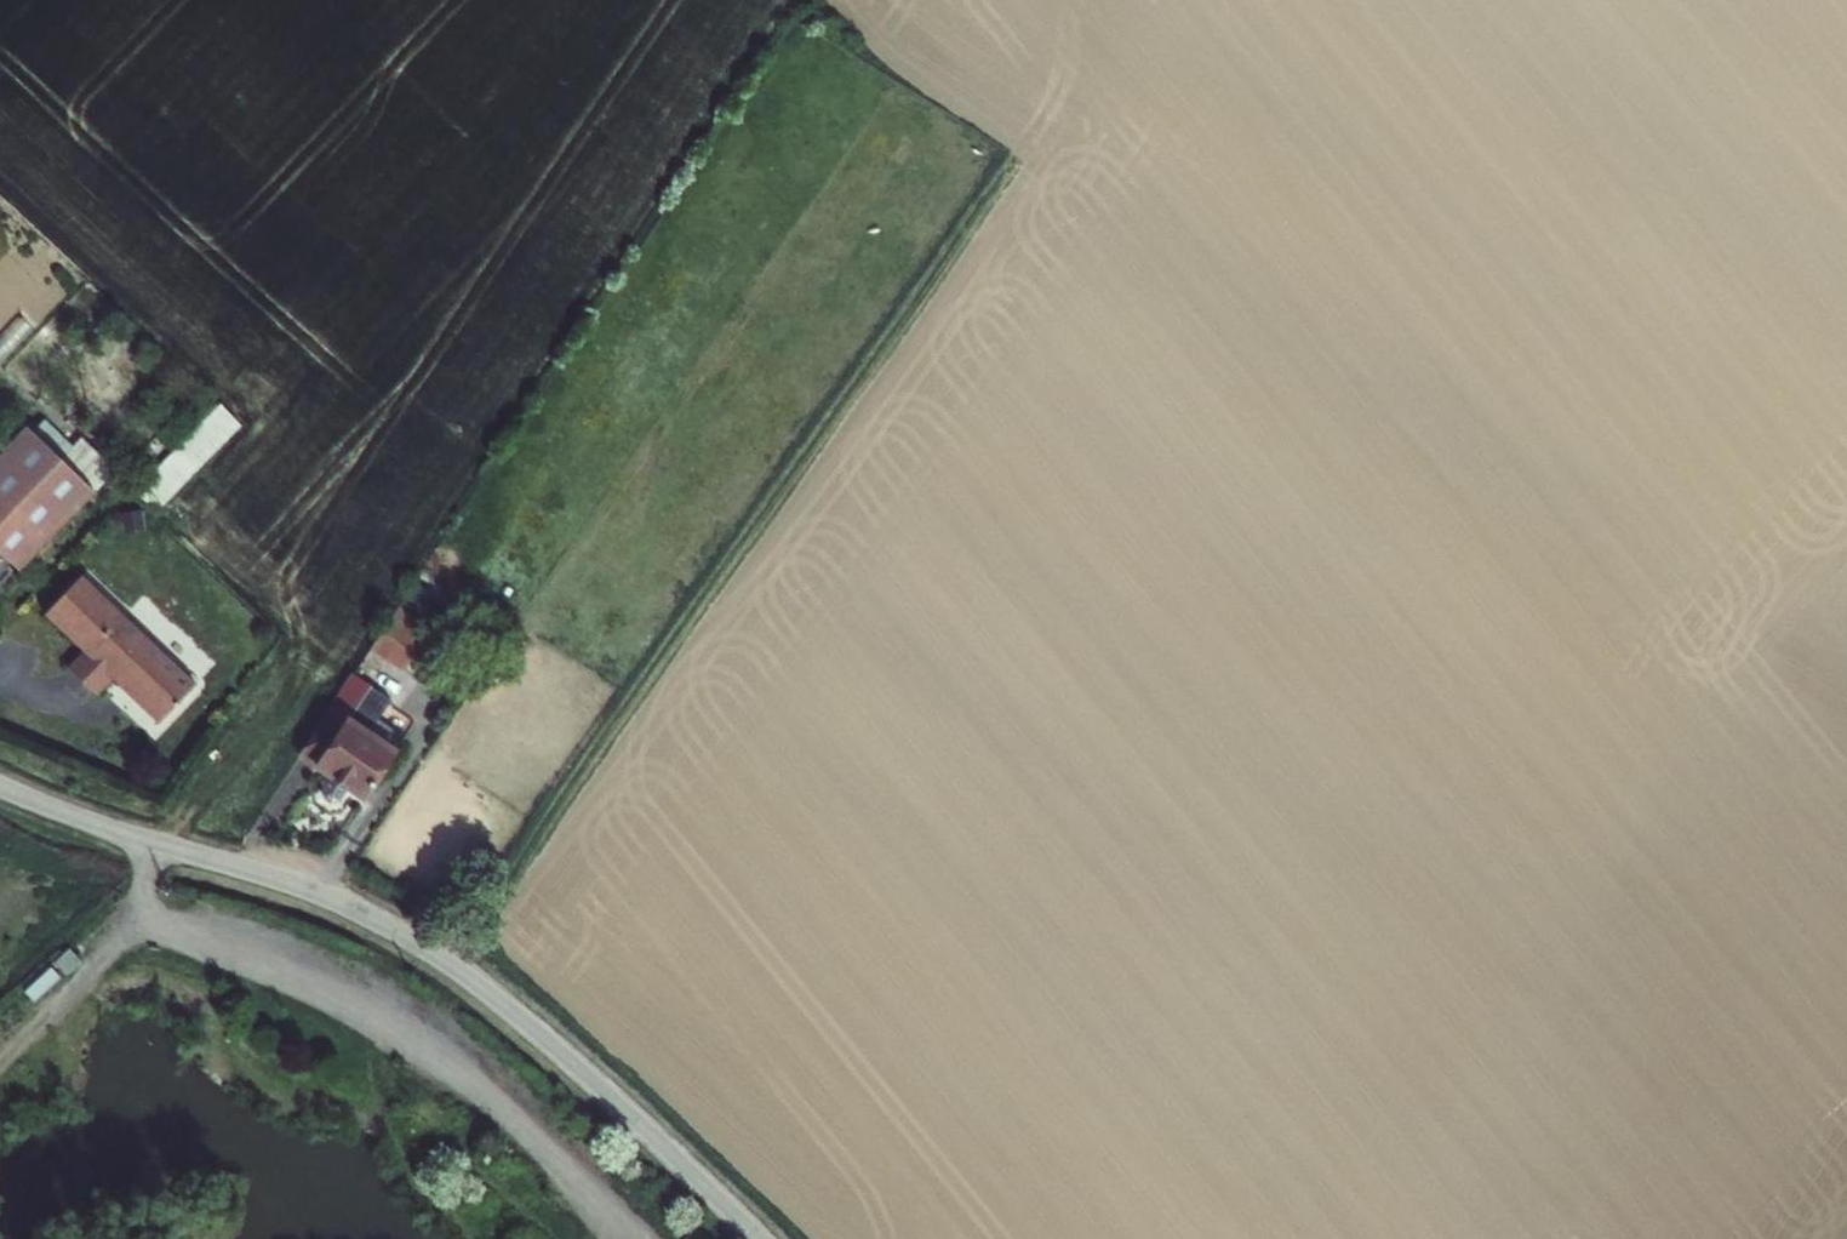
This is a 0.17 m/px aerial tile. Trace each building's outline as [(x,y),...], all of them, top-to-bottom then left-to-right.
[(230,400),(145,487),(167,508),(252,422),(230,400)] [(0,459),(0,540),(29,568),(105,491),(35,423),(0,459)] [(53,611),(89,645),(73,661),(103,691),(119,674),(166,717),(201,679),(91,573),(53,611)] [(368,644),(401,668),(424,638),(391,613),(368,644)] [(374,791),(424,719),(414,713),(395,740),(381,730),(404,696),(360,665),(307,744),(374,791)]
